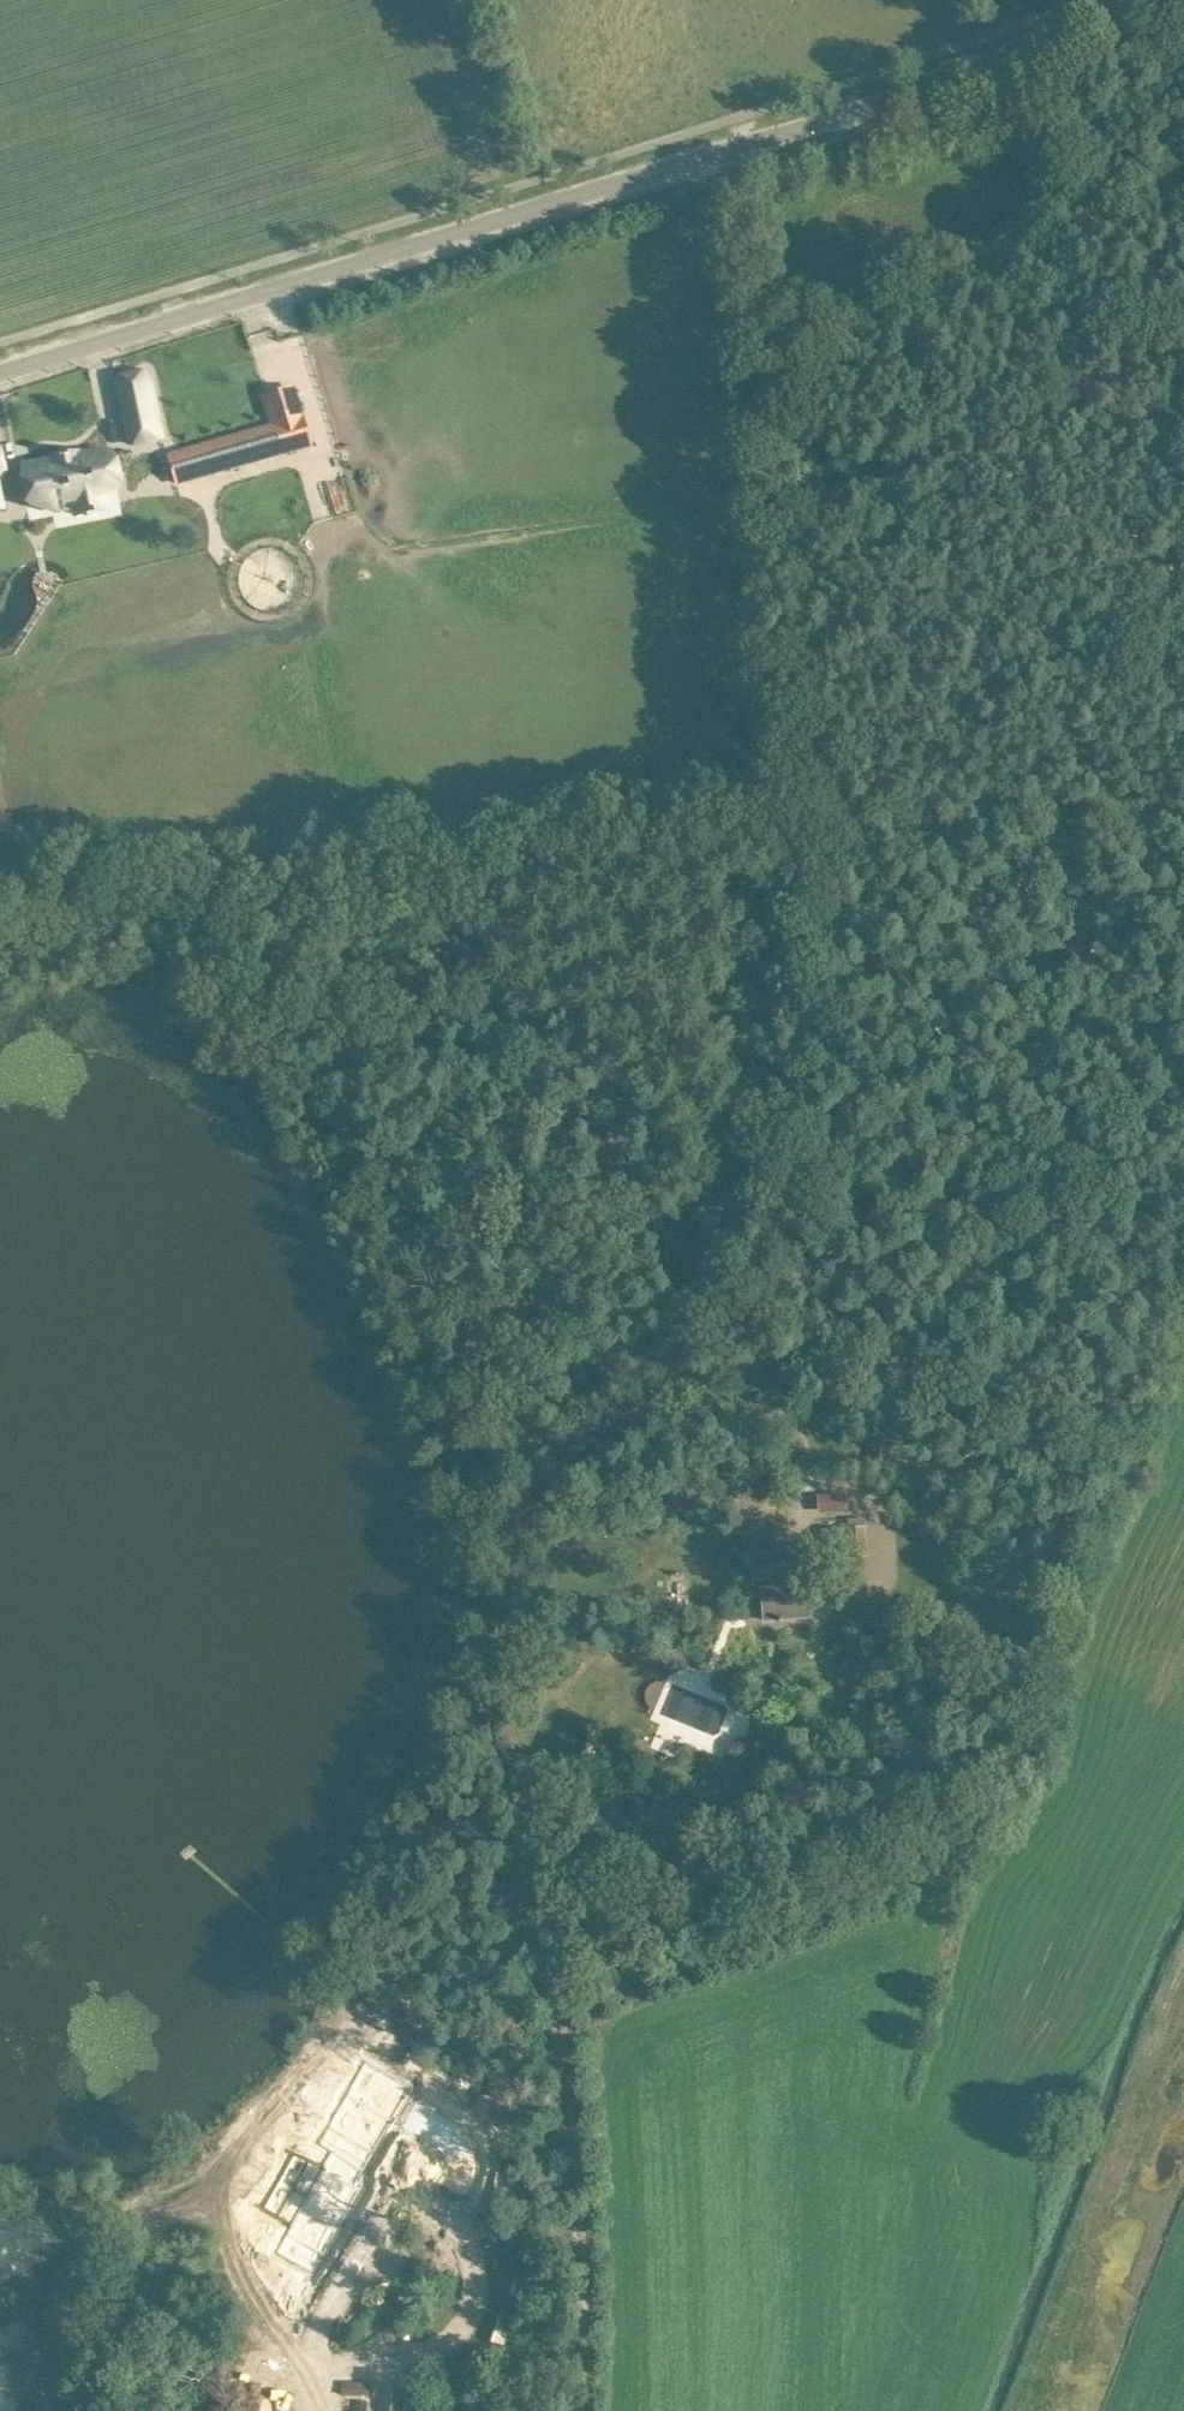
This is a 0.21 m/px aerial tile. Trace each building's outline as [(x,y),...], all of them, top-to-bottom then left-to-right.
[(52,411),(124,393),(118,371),(47,390),(52,411)] [(291,388),(266,395),(276,427),(277,426),(277,427),(301,420),(291,388)] [(162,438),(155,407),(124,413),(130,444),(162,438)] [(169,457),(176,482),(284,451),(277,427),(277,426),(276,427),(169,457)] [(64,457),(25,465),(30,489),(43,486),(46,502),(74,496),(77,515),(104,510),(100,491),(117,488),(110,453),(65,462),(64,457)] [(736,1472),(726,1480),(735,1491),(745,1483),(736,1472)] [(843,1494),(819,1495),(820,1512),(844,1511),(843,1494)] [(822,1529),(824,1560),(869,1556),(867,1525),(822,1529)] [(806,1583),(804,1549),(770,1552),(770,1550),(751,1552),(753,1580),(771,1579),(772,1585),(761,1586),(764,1621),(812,1618),(810,1583),(806,1583)] [(670,1673),(688,1665),(682,1649),(663,1657),(670,1673)] [(726,1743),(726,1753),(734,1763),(752,1748),(745,1738),(735,1737),(726,1743)] [(273,2247),(272,2249),(313,2272),(365,2181),(358,2178),(362,2170),(363,2170),(412,2085),(372,2063),(345,2047),(298,2129),(333,2151),(326,2164),(277,2249),(273,2247)]
